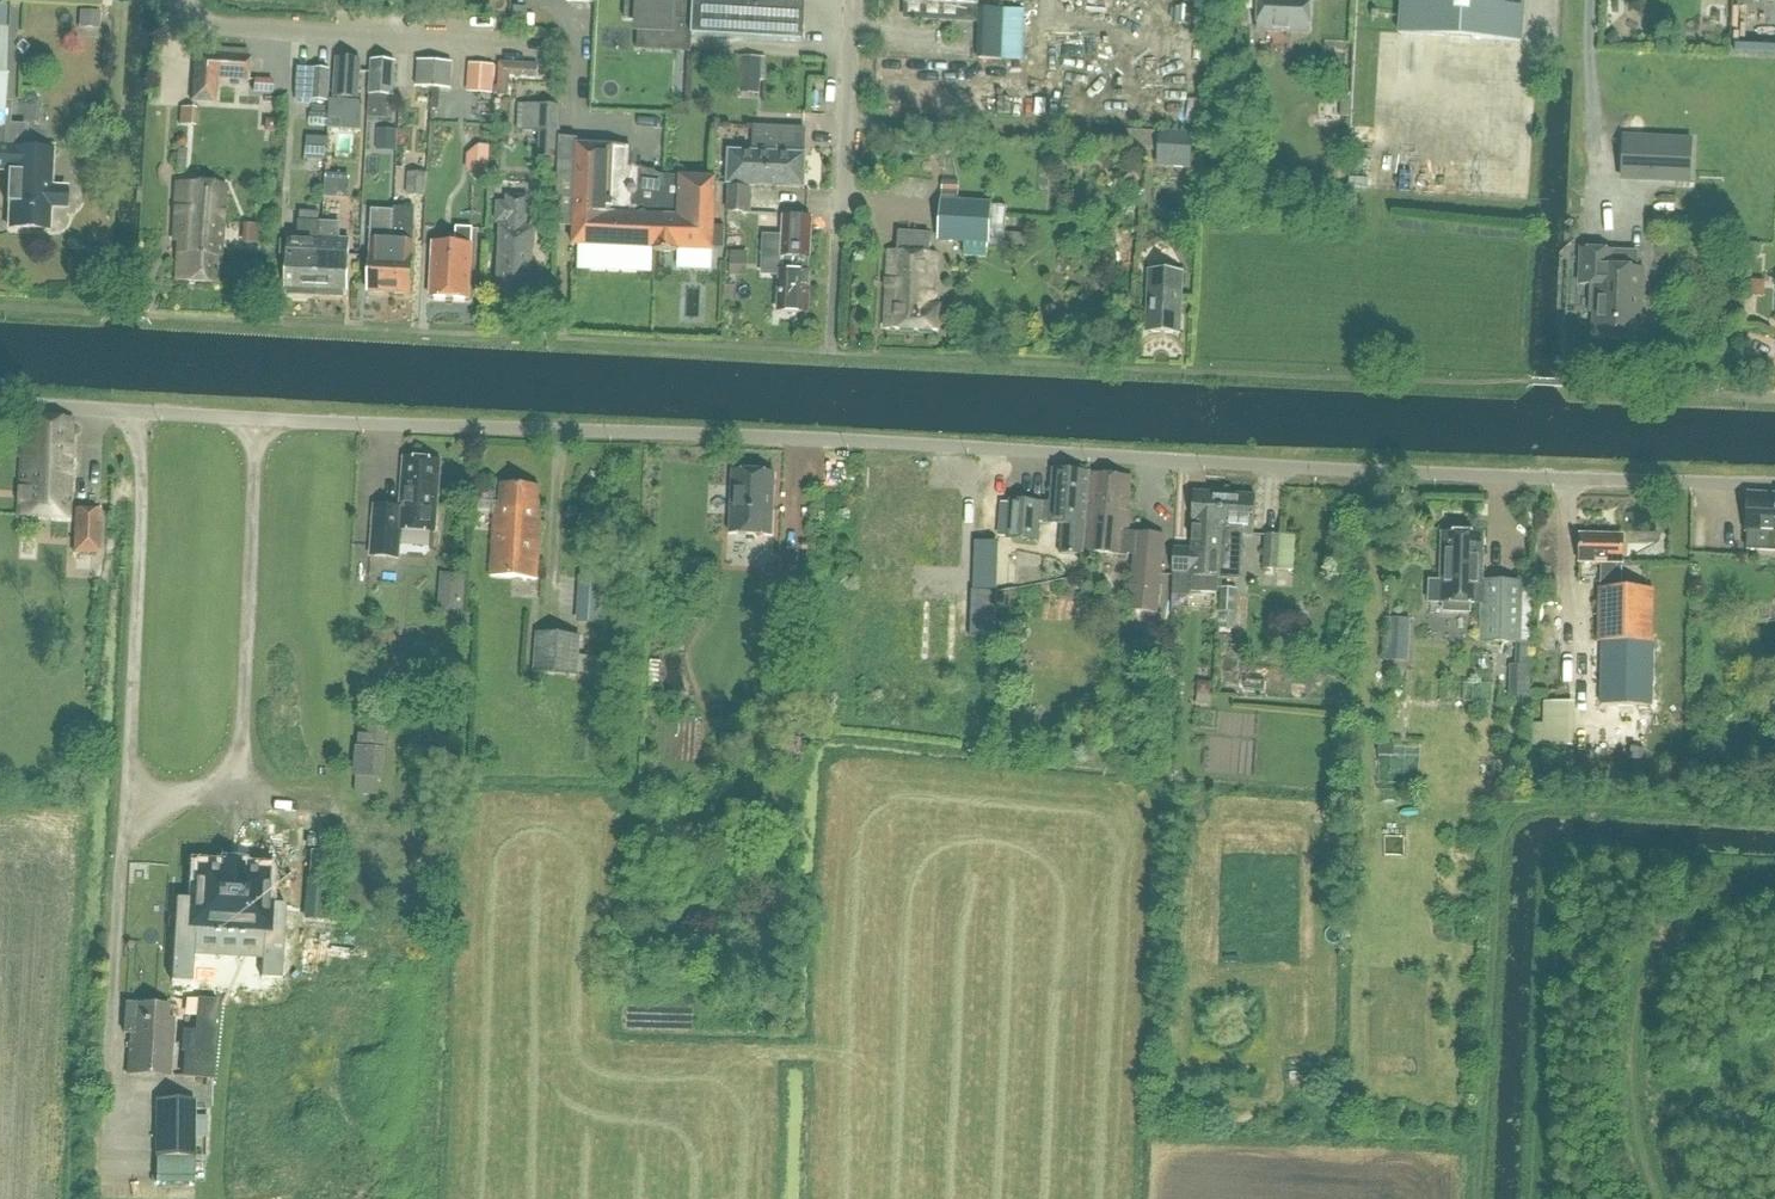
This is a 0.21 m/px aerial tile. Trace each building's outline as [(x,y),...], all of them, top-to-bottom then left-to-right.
[(694,0),(625,0),(624,20),(638,21),(638,31),(672,33),(673,14),(693,15),(694,0)] [(692,37),(803,43),(806,0),(694,0),(693,15),(692,37)] [(1239,10),(1260,11),(1259,32),(1309,34),(1310,0),(1240,0),(1239,10)] [(1400,35),(1522,43),(1524,0),(1403,0),(1400,35)] [(190,102),(215,103),(216,81),(250,83),(251,58),(192,55),(190,102)] [(336,59),(333,97),(357,99),(360,61),(336,59)] [(371,61),(368,97),(393,99),(395,63),(371,61)] [(417,89),(433,90),(434,62),(419,61),(417,89)] [(433,90),(434,90),(433,98),(450,99),(453,63),(434,62),(433,90)] [(500,63),(499,75),(498,92),(509,93),(510,76),(538,77),(539,66),(500,63)] [(328,102),(330,71),(314,70),(312,101),(328,102)] [(898,96),(882,97),(884,114),(900,113),(898,96)] [(540,159),(558,160),(560,131),(561,106),(538,106),(536,130),(541,130),(540,159)] [(328,128),(329,116),(310,114),(309,126),(328,128)] [(799,156),(799,149),(804,149),(805,130),(755,128),(754,154),(731,153),(728,185),(804,189),(805,156),(799,156)] [(1193,135),(1159,133),(1127,132),(1126,149),(1158,150),(1158,157),(1192,159),(1193,135)] [(1692,140),(1623,137),(1621,178),(1690,181),(1692,140)] [(672,188),(664,188),(631,186),(632,148),(578,146),(574,247),(655,250),(655,252),(661,253),(663,205),(672,206),(672,188)] [(11,172),(11,173),(12,174),(12,173),(15,173),(14,185),(12,185),(12,184),(10,184),(8,229),(49,231),(50,209),(65,209),(66,189),(51,188),(52,152),(33,151),(34,149),(32,149),(32,151),(8,150),(8,148),(0,148),(0,172),(11,172)] [(174,149),(173,168),(184,168),(185,150),(174,149)] [(1354,182),(1374,183),(1375,150),(1355,149),(1354,182)] [(1452,158),(1441,157),(1440,183),(1451,183),(1452,158)] [(425,198),(426,174),(408,173),(407,197),(425,198)] [(664,177),(664,188),(672,188),(672,206),(663,205),(661,253),(679,253),(679,252),(713,253),(716,179),(664,177)] [(217,284),(223,187),(176,184),(173,242),(178,242),(176,281),(217,284)] [(328,187),(327,199),(344,200),(345,188),(328,187)] [(751,190),(730,189),(728,214),(750,215),(751,190)] [(508,198),(507,204),(498,204),(497,225),(511,226),(511,230),(503,230),(499,298),(538,300),(539,282),(537,282),(538,267),(531,267),(532,249),(535,250),(536,235),(532,235),(533,231),(527,231),(529,199),(508,198)] [(364,202),(363,221),(363,222),(382,223),(383,203),(364,202)] [(988,243),(991,207),(942,204),(939,240),(988,243)] [(392,242),(390,294),(411,295),(415,210),(394,209),(393,242),(392,242)] [(300,212),(300,222),(298,247),(287,246),(287,256),(286,289),(288,289),(288,295),(316,297),(319,237),(322,237),(322,225),(320,225),(321,213),(300,212)] [(784,213),(782,232),(781,258),(794,259),(793,273),(781,272),(779,313),(808,314),(811,233),(812,215),(784,213)] [(457,218),(455,245),(433,244),(430,297),(469,299),(474,219),(457,218)] [(319,237),(316,297),(343,298),(344,292),(346,292),(348,256),(348,241),(338,240),(338,226),(322,225),(322,237),(319,237)] [(392,242),(371,241),(369,293),(390,294),(392,242)] [(1640,342),(1643,270),(1612,269),(1612,252),(1581,251),(1580,286),(1596,286),(1593,340),(1640,342)] [(934,278),(935,254),(889,252),(887,281),(892,281),(891,286),(887,285),(885,329),(939,332),(940,306),(931,306),(932,278),(934,278)] [(1182,274),(1165,273),(1150,272),(1147,333),(1179,335),(1182,274)] [(71,420),(23,419),(18,516),(67,520),(71,420)] [(405,459),(401,509),(392,508),(391,530),(436,533),(441,462),(405,459)] [(1053,471),(1051,504),(1011,502),(1008,540),(1039,542),(1040,524),(1062,525),(1061,554),(1084,555),(1084,553),(1091,474),(1090,474),(1090,473),(1053,471)] [(775,474),(732,472),(729,534),(772,536),(775,474)] [(1131,477),(1091,474),(1084,553),(1134,557),(1129,611),(1158,613),(1164,535),(1136,533),(1136,534),(1130,533),(1132,511),(1129,511),(1131,477)] [(539,580),(543,513),(538,513),(540,488),(502,485),(500,510),(495,509),(491,577),(539,580)] [(1190,577),(1220,579),(1225,495),(1221,495),(1221,491),(1210,490),(1209,494),(1194,493),(1192,524),(1194,524),(1193,549),(1174,548),(1171,597),(1189,598),(1190,577)] [(1256,497),(1225,495),(1220,579),(1240,580),(1242,535),(1253,536),(1256,497)] [(1748,495),(1746,533),(1749,533),(1748,551),(1774,552),(1774,496),(1748,495)] [(73,553),(98,554),(98,510),(73,510),(73,553)] [(1444,535),(1442,582),(1429,581),(1428,603),(1480,605),(1483,536),(1444,535)] [(1263,570),(1278,571),(1293,572),(1296,538),(1266,536),(1263,570)] [(1652,695),(1654,591),(1621,590),(1622,565),(1623,565),(1624,537),(1579,536),(1579,564),(1601,565),(1601,589),(1599,589),(1598,643),(1603,644),(1602,694),(1652,695)] [(1519,585),(1505,585),(1487,584),(1486,643),(1518,644),(1517,676),(1510,676),(1510,700),(1530,700),(1533,574),(1519,574),(1519,585)] [(1220,588),(1219,613),(1218,627),(1235,628),(1237,589),(1220,588)] [(1410,621),(1387,620),(1385,661),(1409,662),(1410,621)] [(537,635),(535,672),(578,674),(581,638),(537,635)] [(1133,687),(1132,706),(1143,707),(1145,688),(1133,687)] [(165,893),(163,936),(182,937),(182,931),(229,933),(229,920),(253,922),(251,960),(271,961),(275,899),(256,898),(257,867),(230,865),(230,862),(213,861),(213,864),(186,863),(184,894),(165,893)] [(169,1006),(125,1004),(123,1034),(129,1035),(127,1076),(170,1078),(173,1020),(168,1019),(169,1006)] [(195,1158),(195,1100),(156,1100),(156,1158),(195,1158)]
